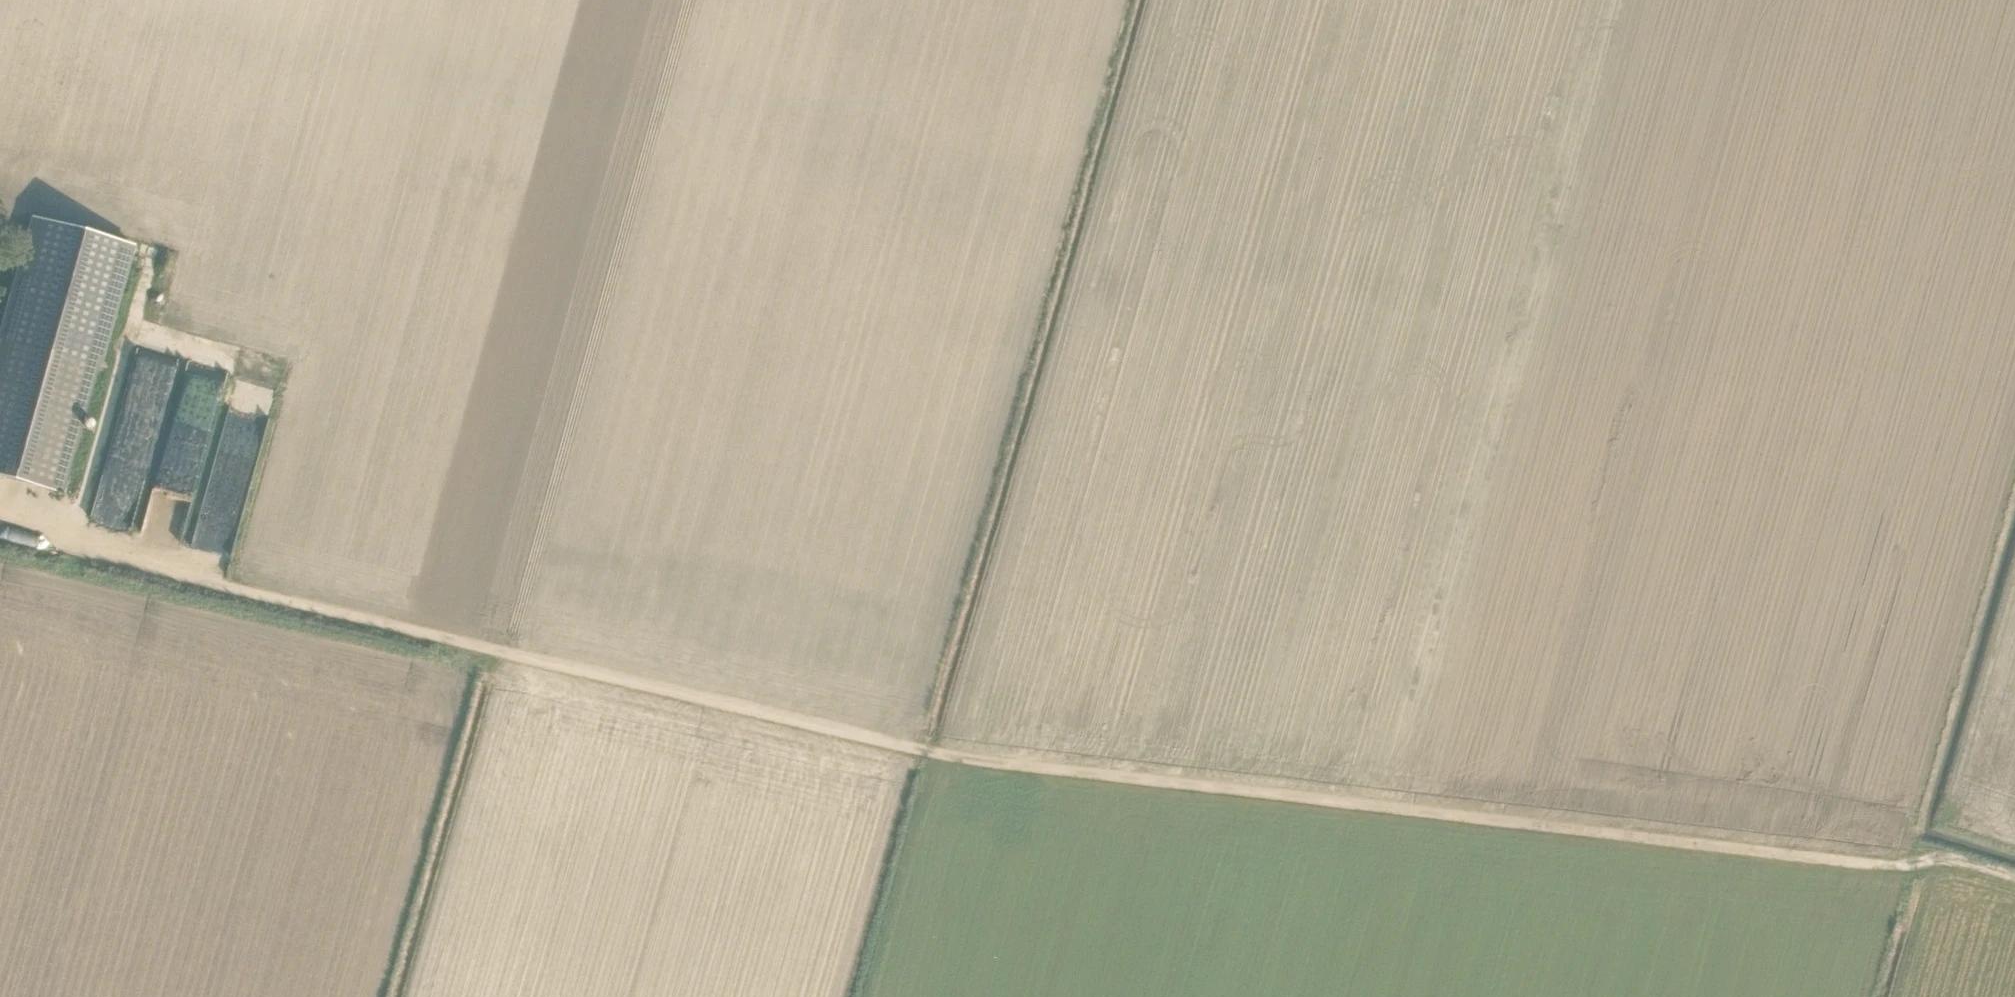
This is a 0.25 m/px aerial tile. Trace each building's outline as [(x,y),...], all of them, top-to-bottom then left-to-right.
[(62,494),(132,244),(35,217),(0,345),(0,476),(62,494)]
